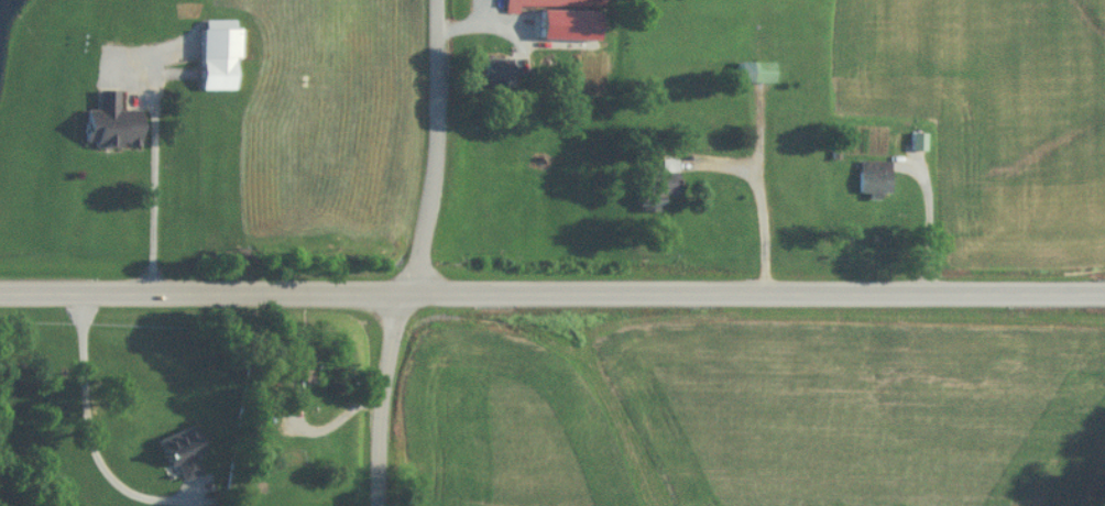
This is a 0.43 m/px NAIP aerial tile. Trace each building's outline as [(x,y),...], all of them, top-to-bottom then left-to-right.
[(504,9),(604,9),(604,0),(504,0),(504,9)] [(233,92),(233,60),(237,60),(237,32),(197,32),(197,92),(233,92)] [(137,149),(137,112),(114,113),(114,93),(95,93),(95,112),(81,112),(81,150),(137,149)] [(675,160),(660,160),(660,172),(641,172),(641,199),(635,199),(635,213),(659,213),(659,197),(675,197),(675,160)] [(877,194),(887,194),(887,162),(857,162),(857,198),(877,198),(877,194)]
